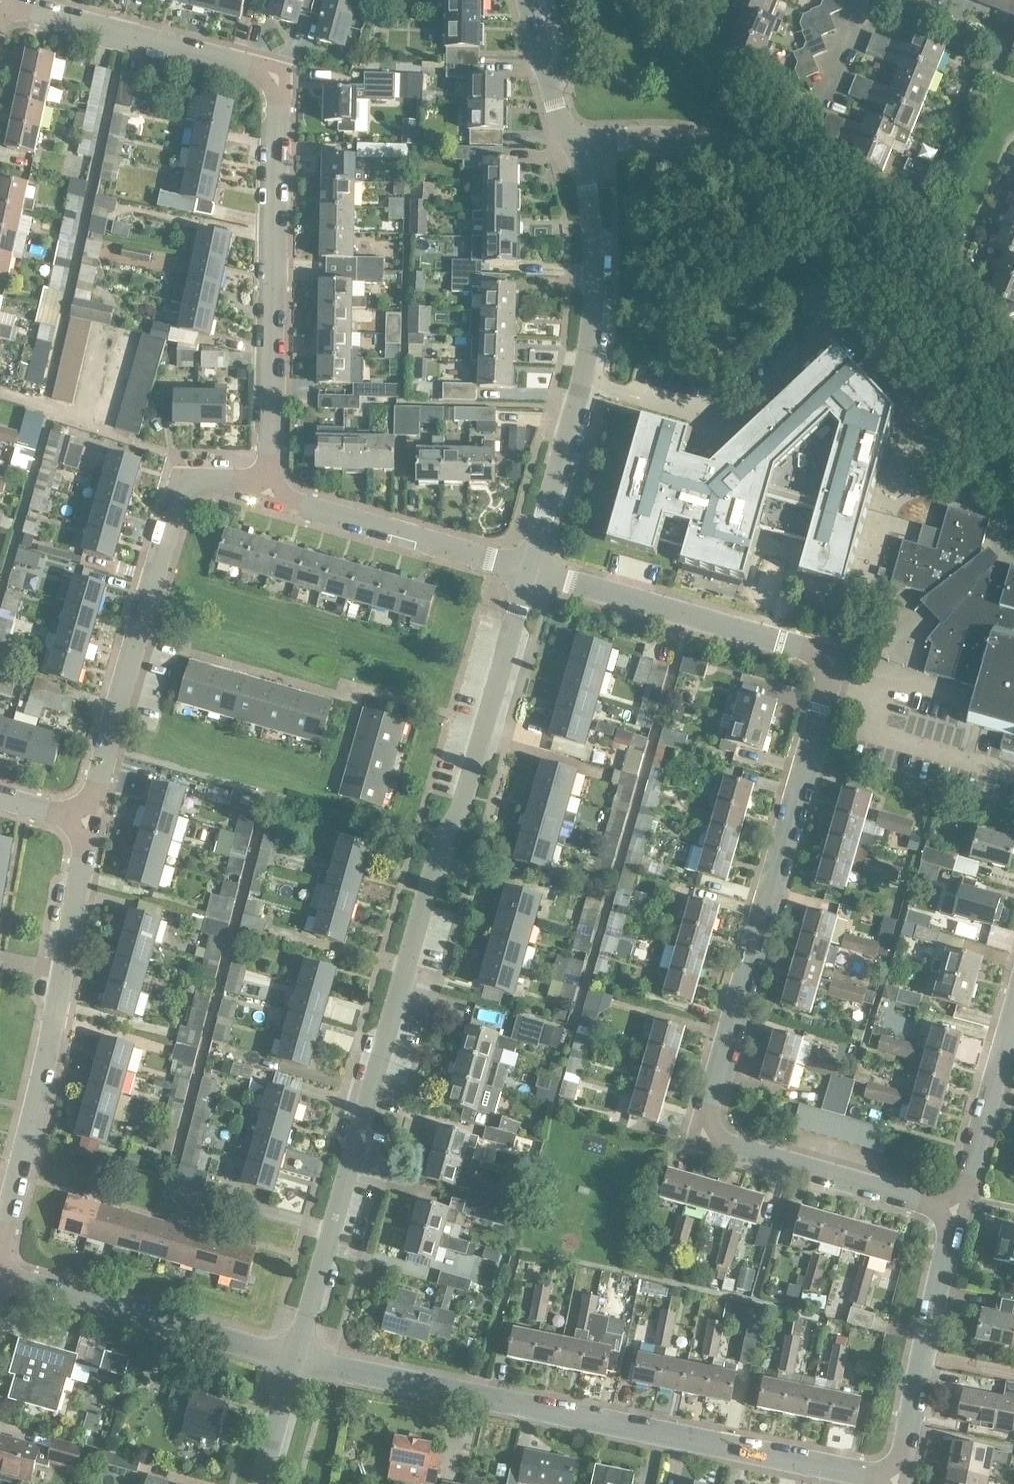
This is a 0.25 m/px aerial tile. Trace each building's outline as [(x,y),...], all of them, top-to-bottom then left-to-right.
[(193,7),(217,13),(220,0),(195,0),(193,7)] [(217,13),(240,20),(245,0),(220,0),(217,13)] [(316,0),(274,0),(270,18),(296,25),(299,15),(311,18),(316,0)] [(311,18),(323,22),(318,40),(344,47),(354,9),(338,5),(340,0),(316,0),(311,18)] [(446,20),(484,21),(484,0),(446,0),(446,20)] [(734,5),(745,9),(745,10),(746,9),(766,17),(772,19),(780,0),(736,0),(734,5)] [(824,1),(821,7),(826,17),(830,15),(845,9),(841,0),(824,0),(824,1)] [(975,2),(997,10),(1001,0),(976,0),(975,2)] [(997,10),(1013,17),(1013,0),(1001,0),(997,10)] [(826,17),(821,7),(811,11),(812,14),(805,16),(801,25),(804,31),(813,27),(817,38),(822,36),(836,30),(830,15),(826,17)] [(745,10),(745,9),(737,30),(768,43),(769,42),(771,43),(775,34),(779,35),(783,24),(772,19),(766,17),(746,9),(745,10)] [(200,15),(197,30),(247,38),(249,22),(200,15)] [(484,21),(446,20),(446,48),(447,48),(447,62),(479,62),(479,48),(480,48),(480,45),(484,45),(484,21)] [(813,27),(804,31),(802,32),(807,42),(804,49),(809,59),(813,57),(828,51),(822,36),(817,38),(813,27)] [(768,43),(737,30),(728,52),(762,66),(766,55),(770,57),(775,45),(771,43),(769,42),(768,43)] [(908,49),(893,42),(874,35),(870,43),(888,51),(937,71),(945,50),(913,37),(908,49)] [(888,51),(870,43),(866,53),(900,68),(896,79),(928,92),(937,71),(888,51)] [(809,59),(804,49),(794,53),(799,64),(795,72),(799,81),(819,72),(813,57),(809,59)] [(28,53),(23,78),(50,84),(56,59),(28,53)] [(479,62),(447,62),(446,78),(470,78),(470,104),(508,104),(508,82),(504,82),(505,78),(479,78),(479,62)] [(90,92),(106,95),(112,70),(95,68),(90,92)] [(326,90),(325,123),(339,123),(339,132),(355,132),(355,123),(357,123),(357,100),(368,100),(394,101),(394,99),(395,74),(366,74),(366,90),(357,90),(357,86),(341,86),(341,90),(326,90)] [(395,74),(394,99),(422,99),(422,75),(395,74)] [(132,109),(132,108),(136,89),(138,80),(124,77),(118,106),(132,109)] [(50,84),(23,78),(18,99),(46,105),(50,84)] [(874,84),(871,93),(920,113),(928,92),(896,79),(891,91),(874,84)] [(159,94),(136,89),(132,108),(155,113),(159,94)] [(106,95),(90,92),(86,113),(102,117),(106,95)] [(920,113),(871,93),(867,103),(883,110),(879,120),(879,121),(900,129),(900,130),(911,134),(920,113)] [(18,99),(13,124),(40,130),(46,105),(18,99)] [(199,124),(229,131),(235,105),(205,99),(199,124)] [(508,104),(470,104),(470,131),(470,147),(502,147),(502,133),(503,133),(503,128),(508,128),(508,104)] [(86,113),(78,112),(75,128),(83,130),(86,113)] [(83,130),(81,139),(96,142),(102,117),(86,113),(83,130)] [(126,134),(129,123),(130,118),(116,115),(113,131),(126,134)] [(863,128),(846,122),(842,131),(891,150),(900,129),(879,121),(879,120),(868,116),(863,128)] [(40,130),(13,124),(7,149),(35,155),(40,130)] [(229,131),(199,124),(194,149),(224,156),(229,131)] [(891,150),(842,131),(839,141),(855,147),(850,159),(882,172),(891,150)] [(96,142),(81,139),(78,155),(93,158),(96,142)] [(111,140),(107,156),(121,159),(125,143),(111,140)] [(358,144),(358,158),(385,158),(385,144),(358,144)] [(487,185),(517,186),(521,186),(521,174),(517,174),(518,162),(505,162),(506,148),(456,147),(456,161),(465,161),(464,168),(488,169),(487,185)] [(224,156),(194,149),(188,174),(218,180),(224,156)] [(326,157),(325,181),(356,182),(356,158),(326,157)] [(105,164),(102,180),(116,183),(119,167),(105,164)] [(218,180),(188,174),(183,198),(213,204),(218,180)] [(0,182),(0,205),(27,211),(34,212),(36,201),(30,199),(32,186),(0,180),(0,182)] [(325,181),(325,207),(355,208),(356,182),(325,181)] [(395,196),(405,196),(406,196),(406,188),(406,185),(395,185),(395,196)] [(517,186),(487,185),(475,185),(475,195),(487,196),(487,211),(517,212),(517,211),(521,211),(521,199),(517,199),(517,186)] [(70,195),(67,211),(83,214),(86,198),(70,195)] [(98,195),(95,207),(116,212),(119,200),(98,195)] [(390,198),(390,209),(406,209),(406,199),(390,198)] [(22,234),(30,236),(33,220),(26,218),(27,211),(0,205),(0,230),(22,234)] [(1013,206),(1008,218),(1002,215),(998,225),(1004,227),(1005,227),(1013,231),(1013,207),(1013,206)] [(355,208),(325,207),(324,233),(355,233),(355,208)] [(406,209),(390,209),(390,219),(406,220),(406,209)] [(412,209),(412,237),(430,237),(430,210),(412,209)] [(517,212),(487,211),(475,211),(474,237),(487,237),(517,237),(517,236),(520,236),(521,224),(517,224),(517,212)] [(93,217),(90,233),(105,237),(109,220),(93,217)] [(65,219),(62,235),(77,238),(81,222),(65,219)] [(1005,227),(1000,239),(993,236),(989,246),(1006,253),(1006,252),(1007,253),(1013,256),(1013,231),(1005,227)] [(0,230),(0,255),(24,260),(27,249),(19,247),(22,234),(0,230)] [(201,231),(196,256),(225,262),(231,237),(201,231)] [(355,233),(324,233),(323,259),(354,259),(354,257),(355,233)] [(517,237),(487,237),(486,263),(516,263),(517,262),(520,262),(520,249),(516,249),(517,237)] [(88,242),(84,258),(100,261),(104,245),(88,242)] [(60,243),(57,258),(72,262),(76,246),(60,243)] [(153,253),(125,247),(122,260),(131,262),(132,260),(145,262),(144,265),(150,266),(153,253)] [(1007,253),(1002,265),(996,262),(992,272),(997,274),(998,274),(1013,280),(1013,256),(1007,253)] [(0,255),(0,280),(19,284),(24,260),(0,255)] [(196,256),(190,280),(220,286),(225,262),(196,256)] [(354,257),(354,259),(354,270),(386,271),(386,258),(354,257)] [(453,260),(453,272),(484,273),(484,261),(453,260)] [(83,266),(79,281),(95,284),(98,269),(83,266)] [(55,267),(52,282),(67,286),(71,270),(55,267)] [(386,271),(354,270),(354,283),(385,284),(386,271)] [(484,273),(453,272),(453,293),(474,293),(474,297),(485,297),(484,310),(519,311),(522,311),(523,299),(520,299),(520,288),(509,288),(509,273),(484,273)] [(424,274),(410,274),(409,293),(423,294),(424,274)] [(998,274),(993,286),(987,283),(983,293),(989,296),(983,310),(1008,320),(1013,317),(1013,280),(998,274)] [(220,286),(190,280),(185,304),(215,310),(220,286)] [(323,283),(323,308),(353,308),(367,308),(368,299),(353,299),(354,283),(323,283)] [(40,306),(61,311),(66,292),(50,289),(46,288),(40,306)] [(77,290),(75,299),(91,302),(93,293),(77,290)] [(115,308),(91,302),(75,299),(71,317),(111,325),(115,308)] [(215,310),(185,304),(173,301),(171,312),(183,315),(180,330),(210,336),(215,310)] [(61,311),(40,306),(36,323),(41,324),(37,340),(53,344),(61,311)] [(323,308),(322,333),(353,334),(353,308),(323,308)] [(409,326),(425,327),(426,308),(409,308),(409,326)] [(519,311),(484,310),(473,310),(472,336),(483,337),(518,337),(521,337),(522,325),(519,325),(519,311)] [(387,313),(387,334),(402,335),(403,314),(387,313)] [(11,342),(17,318),(0,314),(0,339),(11,342)] [(859,333),(868,325),(858,314),(849,322),(859,333)] [(92,321),(71,317),(69,329),(89,333),(92,321)] [(174,328),(157,324),(154,337),(171,341),(174,328)] [(425,327),(409,326),(408,335),(425,335),(425,327)] [(89,333),(69,329),(66,341),(87,345),(89,333)] [(322,333),(322,357),(352,358),(357,358),(358,348),(352,348),(353,334),(322,333)] [(402,335),(387,334),(386,359),(402,360),(402,335)] [(140,346),(163,352),(166,341),(143,335),(140,346)] [(425,335),(408,335),(408,346),(424,346),(425,335)] [(483,337),(483,361),(518,362),(520,362),(520,350),(518,350),(518,337),(483,337)] [(32,362),(48,366),(53,344),(37,340),(32,362)] [(87,345),(66,341),(64,352),(84,357),(87,345)] [(140,346),(137,357),(160,364),(163,352),(140,346)] [(690,431),(642,417),(608,540),(654,553),(658,541),(660,542),(682,548),(685,549),(681,561),(744,579),(758,525),(761,526),(775,469),(831,416),(841,428),(800,572),(844,585),(888,428),(893,409),(888,404),(852,366),(837,348),(739,440),(738,439),(736,441),(737,441),(729,449),(728,448),(725,451),(726,452),(723,454),(715,462),(712,464),(710,466),(681,458),(690,431)] [(179,352),(179,369),(196,369),(195,351),(179,352)] [(84,357),(64,352),(61,364),(82,369),(84,357)] [(204,353),(203,368),(229,369),(229,353),(204,353)] [(137,357),(134,369),(156,375),(160,364),(137,357)] [(352,358),(322,357),(321,386),(355,387),(355,397),(356,397),(363,397),(401,398),(401,384),(358,384),(359,369),(352,369),(352,358)] [(518,362),(483,361),(482,389),(517,391),(517,387),(519,387),(520,374),(517,374),(518,362)] [(48,366),(32,362),(27,382),(42,386),(48,366)] [(82,369),(61,364),(59,376),(79,380),(82,369)] [(134,369),(131,381),(153,387),(156,375),(134,369)] [(248,380),(248,371),(238,370),(237,379),(248,380)] [(79,380),(59,376),(56,388),(76,392),(79,380)] [(131,381),(127,393),(150,399),(153,387),(131,381)] [(445,384),(444,403),(479,403),(479,385),(445,384)] [(203,394),(202,425),(226,425),(227,386),(217,386),(217,394),(203,394)] [(76,392),(56,388),(53,399),(74,404),(76,392)] [(150,399),(127,393),(124,404),(147,411),(150,399)] [(202,425),(203,394),(166,393),(166,417),(176,417),(176,424),(202,425)] [(349,409),(349,398),(320,397),(319,410),(346,411),(346,409),(349,409)] [(356,398),(349,398),(349,409),(346,409),(346,411),(362,411),(363,397),(356,397),(356,398)] [(124,404),(121,417),(144,423),(147,411),(124,404)] [(408,438),(409,407),(395,407),(395,438),(408,438)] [(421,407),(409,407),(408,438),(421,438),(421,407)] [(468,422),(468,408),(455,408),(455,422),(468,422)] [(498,409),(468,408),(468,422),(480,422),(480,432),(498,432),(498,409)] [(144,423),(121,417),(118,429),(141,435),(144,423)] [(54,432),(66,436),(68,429),(56,425),(54,432)] [(0,427),(0,441),(18,446),(22,433),(0,427)] [(344,469),(345,439),(345,428),(320,428),(320,469),(344,469)] [(512,429),(511,451),(523,452),(524,430),(512,429)] [(66,436),(54,432),(46,461),(60,465),(68,437),(66,436)] [(359,439),(345,439),(344,469),(369,470),(370,439),(370,432),(359,432),(359,439)] [(68,437),(60,465),(68,468),(74,446),(76,439),(68,437)] [(395,440),(370,439),(369,470),(394,470),(395,440)] [(443,482),(444,451),(444,439),(434,439),(434,451),(419,450),(418,482),(419,482),(419,485),(432,485),(432,482),(443,482)] [(483,452),(470,451),(469,482),(470,482),(470,486),(483,486),(483,483),(495,483),(496,441),(483,441),(483,452)] [(86,450),(74,446),(68,468),(80,471),(86,450)] [(470,451),(444,451),(443,482),(444,482),(444,485),(457,486),(458,482),(469,482),(470,451)] [(106,478),(134,486),(141,462),(113,454),(106,478)] [(507,470),(507,478),(521,479),(521,465),(513,465),(507,470)] [(53,489),(58,475),(43,471),(39,485),(53,489)] [(64,477),(58,475),(53,489),(60,491),(64,477)] [(134,486),(106,478),(96,476),(93,487),(102,489),(99,502),(127,510),(134,486)] [(46,516),(51,498),(36,493),(31,511),(46,516)] [(127,510),(99,502),(93,501),(90,511),(96,513),(91,529),(119,537),(127,510)] [(891,584),(895,585),(925,593),(937,609),(944,617),(927,641),(932,645),(924,673),(976,688),(973,699),(966,723),(976,726),(1004,734),(1003,739),(1000,749),(1013,754),(1013,568),(1012,568),(1011,573),(991,566),(980,553),(990,519),(949,509),(937,549),(903,541),(891,584)] [(0,517),(0,529),(11,532),(14,520),(0,517)] [(40,537),(44,523),(29,519),(25,535),(39,539),(40,537)] [(119,537),(91,529),(85,551),(113,559),(119,537)] [(244,569),(254,536),(228,529),(219,562),(244,569)] [(254,536),(244,569),(270,577),(280,544),(254,536)] [(306,551),(280,544),(270,577),(296,584),(306,551)] [(43,558),(21,551),(17,564),(40,570),(43,558)] [(306,551),(296,584),(322,592),(332,559),(306,551)] [(358,566),(332,559),(322,592),(348,599),(358,566)] [(383,574),(358,566),(348,599),(374,607),(383,574)] [(12,570),(8,586),(23,590),(28,575),(12,570)] [(383,574),(374,607),(400,614),(409,581),(383,574)] [(70,602),(98,611),(105,586),(77,578),(70,602)] [(435,589),(409,581),(400,614),(407,616),(412,618),(410,622),(425,627),(435,589)] [(300,591),(294,589),(291,600),(297,602),(300,591)] [(6,593),(1,611),(16,615),(21,598),(6,593)] [(98,611),(70,602),(63,628),(91,637),(98,611)] [(407,616),(400,614),(398,621),(405,623),(407,616)] [(9,639),(14,623),(0,619),(0,636),(9,639)] [(91,637),(63,628),(55,626),(48,650),(56,653),(84,661),(91,637)] [(577,638),(570,664),(603,673),(610,647),(577,638)] [(84,661),(56,653),(49,675),(78,683),(84,661)] [(641,657),(637,670),(634,682),(647,686),(654,661),(641,657)] [(683,662),(680,672),(704,680),(709,664),(684,657),(683,662)] [(208,710),(220,668),(193,660),(181,702),(208,710)] [(654,660),(654,661),(647,686),(663,690),(670,665),(654,660)] [(603,673),(570,664),(564,686),(597,695),(603,673)] [(220,668),(208,710),(235,718),(247,676),(220,668)] [(276,685),(247,676),(235,718),(264,726),(276,685)] [(1,680),(0,683),(0,696),(13,700),(17,684),(1,680)] [(304,693),(276,685),(264,726),(292,734),(304,693)] [(564,686),(557,712),(589,721),(597,695),(564,686)] [(647,686),(641,707),(657,712),(663,690),(647,686)] [(46,708),(50,693),(33,689),(29,704),(46,708)] [(50,693),(46,708),(71,715),(75,700),(50,693)] [(333,701),(304,693),(292,734),(321,743),(333,701)] [(740,693),(733,717),(769,727),(775,703),(740,693)] [(657,712),(641,707),(636,726),(651,730),(657,712)] [(365,710),(357,736),(398,749),(406,722),(365,710)] [(589,721),(557,712),(550,736),(583,745),(589,721)] [(769,727),(733,717),(729,731),(724,729),(718,749),(733,753),(736,745),(762,752),(769,727)] [(0,720),(0,751),(7,753),(15,725),(0,720)] [(615,729),(598,724),(596,732),(612,737),(615,729)] [(39,731),(15,725),(7,753),(31,760),(39,731)] [(663,725),(659,741),(685,748),(689,732),(663,725)] [(631,747),(635,733),(617,729),(614,742),(631,747)] [(63,738),(39,731),(31,760),(55,766),(63,738)] [(631,747),(630,750),(645,754),(649,738),(635,733),(631,747)] [(136,735),(133,744),(154,750),(157,742),(136,735)] [(398,749),(357,736),(348,766),(390,778),(398,749)] [(535,788),(568,797),(575,773),(542,764),(535,788)] [(668,768),(658,765),(654,764),(649,781),(663,786),(668,768)] [(390,778),(348,766),(340,795),(381,807),(390,778)] [(619,785),(634,790),(638,775),(616,769),(612,783),(619,785)] [(725,778),(718,801),(746,809),(753,786),(725,778)] [(149,806),(179,814),(186,792),(156,783),(149,806)] [(634,790),(619,785),(615,801),(630,805),(634,790)] [(647,787),(642,804),(658,809),(663,792),(647,787)] [(241,809),(257,814),(262,796),(234,788),(229,805),(241,809)] [(568,797),(535,788),(529,810),(562,820),(568,797)] [(837,811),(865,819),(871,798),(843,790),(837,811)] [(928,813),(932,799),(918,795),(915,809),(928,813)] [(718,801),(712,824),(740,832),(746,809),(718,801)] [(149,806),(142,831),(172,840),(179,814),(149,806)] [(241,809),(236,826),(235,830),(238,831),(251,835),(257,814),(241,809)] [(529,810),(522,837),(554,846),(555,843),(564,846),(567,835),(558,833),(562,820),(529,810)] [(612,810),(608,826),(623,830),(627,814),(612,810)] [(865,819),(837,811),(830,836),(858,844),(872,848),(876,834),(862,830),(865,819)] [(640,812),(635,828),(652,833),(656,816),(640,812)] [(877,824),(876,825),(878,826),(893,830),(910,835),(912,831),(914,823),(897,818),(880,814),(877,824)] [(712,824),(705,848),(733,856),(740,832),(712,824)] [(262,844),(277,848),(282,829),(267,826),(262,844)] [(142,831),(135,855),(165,863),(172,840),(142,831)] [(251,835),(238,831),(233,848),(247,852),(251,835)] [(910,835),(907,848),(917,851),(922,834),(912,831),(910,835)] [(971,858),(973,858),(1008,869),(1013,850),(1013,842),(979,831),(971,858)] [(606,832),(601,850),(616,854),(621,836),(606,832)] [(628,853),(645,858),(649,840),(633,836),(628,853)] [(858,844),(830,836),(824,859),(851,867),(858,844)] [(554,846),(522,837),(515,862),(547,871),(554,846)] [(335,864),(364,873),(371,846),(342,838),(335,864)] [(8,867),(12,842),(0,840),(0,865),(8,867)] [(262,844),(256,867),(271,871),(277,848),(262,844)] [(733,856),(705,848),(694,845),(687,870),(698,873),(698,874),(726,882),(733,856)] [(921,862),(953,872),(957,857),(925,848),(921,862)] [(645,858),(628,853),(625,864),(626,865),(641,869),(645,858)] [(165,863),(135,855),(128,881),(158,890),(165,863)] [(229,856),(226,872),(241,876),(245,860),(229,856)] [(868,857),(864,870),(899,880),(903,867),(868,857)] [(599,858),(595,871),(610,875),(614,863),(599,858)] [(645,858),(641,869),(648,871),(651,860),(645,858)] [(851,867),(824,859),(816,884),(844,892),(851,867)] [(335,864),(328,887),(357,895),(364,873),(335,864)] [(0,865),(0,891),(4,891),(8,867),(0,865)] [(626,865),(619,887),(634,891),(635,891),(641,869),(626,865)] [(271,871),(256,867),(250,890),(265,894),(271,871)] [(953,872),(950,882),(963,886),(954,917),(992,929),(994,920),(998,922),(1003,906),(999,905),(1001,897),(966,887),(968,877),(953,872)] [(220,894),(236,898),(239,884),(224,880),(220,894)] [(328,887),(322,910),(351,918),(357,895),(328,887)] [(634,891),(619,887),(615,903),(629,907),(634,891)] [(502,910),(535,919),(541,897),(509,888),(502,910)] [(648,895),(637,891),(632,906),(643,910),(648,895)] [(236,898),(220,894),(211,892),(206,915),(230,921),(236,898)] [(588,896),(585,907),(600,911),(603,900),(588,896)] [(248,898),(244,913),(260,917),(263,902),(248,898)] [(133,910),(126,933),(155,941),(162,918),(160,917),(163,908),(139,901),(136,911),(133,910)] [(690,901),(684,923),(712,930),(718,909),(690,901)] [(600,911),(585,907),(580,923),(595,928),(600,911)] [(351,918),(322,910),(315,935),(344,943),(351,918)] [(613,910),(608,927),(623,931),(628,914),(613,910)] [(809,910),(802,934),(830,942),(837,918),(809,910)] [(534,920),(501,911),(493,937),(526,946),(534,920)] [(928,930),(931,919),(908,912),(905,923),(919,927),(928,930)] [(260,917),(244,913),(240,928),(262,933),(266,918),(260,917)] [(230,921),(206,915),(201,932),(210,934),(226,939),(230,921)] [(962,921),(958,933),(974,939),(978,927),(962,921)] [(712,930),(684,923),(677,947),(705,955),(712,930)] [(938,944),(941,933),(928,930),(919,927),(916,938),(938,944)] [(155,941),(126,933),(119,957),(148,965),(155,941)] [(577,933),(573,950),(588,954),(593,937),(577,933)] [(941,933),(938,944),(947,947),(943,961),(936,959),(932,972),(939,974),(974,985),(982,957),(962,951),(965,940),(941,933)] [(226,939),(210,934),(204,955),(205,955),(221,960),(226,939)] [(802,934),(796,957),(823,965),(830,942),(802,934)] [(605,935),(600,951),(616,955),(620,940),(605,935)] [(880,945),(862,940),(845,935),(841,946),(859,951),(876,956),(880,945)] [(526,946),(493,937),(487,960),(520,970),(526,946)] [(620,940),(616,955),(629,959),(633,946),(632,943),(620,940)] [(677,947),(670,970),(698,978),(705,955),(677,947)] [(236,950),(231,967),(247,972),(252,954),(236,950)] [(205,955),(199,980),(215,984),(221,960),(205,955)] [(119,957),(112,984),(141,992),(151,995),(159,968),(148,965),(119,957)] [(796,957),(789,982),(816,990),(845,998),(848,986),(820,978),(823,965),(796,957)] [(571,958),(566,973),(566,974),(581,978),(585,963),(571,958)] [(598,959),(594,974),(609,979),(614,963),(598,959)] [(520,970),(487,960),(479,987),(512,996),(520,970)] [(300,987),(329,995),(336,971),(307,963),(300,987)] [(247,972),(231,967),(224,990),(240,995),(247,972)] [(698,978),(670,970),(663,996),(691,1003),(698,978)] [(974,985),(939,974),(932,999),(966,1009),(974,985)] [(215,984),(199,980),(192,1007),(208,1011),(215,984)] [(564,982),(559,998),(574,1002),(579,986),(564,982)] [(789,982),(782,1006),(809,1014),(816,990),(789,982)] [(141,992),(112,984),(104,1010),(133,1018),(141,992)] [(898,1002),(902,988),(888,984),(884,998),(898,1002)] [(848,986),(845,998),(863,1003),(864,1001),(874,1004),(876,994),(848,986)] [(329,995),(300,987),(293,1010),(322,1018),(329,995)] [(902,987),(902,988),(898,1002),(921,1008),(925,994),(902,987)] [(589,990),(584,1009),(598,1013),(604,994),(589,990)] [(222,998),(218,1013),(234,1018),(238,1002),(222,998)] [(208,1011),(192,1007),(187,1027),(180,1026),(176,1042),(199,1048),(208,1011)] [(584,1009),(579,1024),(595,1029),(599,1014),(598,1013),(584,1009)] [(322,1018),(293,1010),(287,1033),(316,1041),(322,1018)] [(468,1026),(460,1054),(501,1065),(505,1050),(516,1053),(519,1041),(539,1047),(546,1022),(518,1014),(512,1038),(468,1026)] [(215,1022),(211,1038),(226,1043),(231,1027),(215,1022)] [(656,1023),(649,1044),(677,1052),(684,1030),(656,1023)] [(547,1027),(542,1043),(558,1047),(562,1031),(547,1027)] [(934,1027),(928,1051),(955,1058),(961,1035),(934,1027)] [(316,1041),(287,1033),(280,1058),(309,1066),(316,1041)] [(579,1033),(575,1049),(589,1053),(593,1037),(579,1033)] [(774,1033),(768,1055),(795,1063),(802,1041),(774,1033)] [(877,1049),(895,1054),(899,1040),(881,1035),(877,1049)] [(97,1064),(127,1071),(133,1047),(104,1039),(97,1064)] [(916,1045),(899,1040),(895,1054),(912,1059),(916,1045)] [(199,1048),(176,1042),(172,1057),(179,1059),(195,1062),(199,1048)] [(677,1052),(649,1044),(643,1068),(671,1076),(677,1052)] [(928,1051),(921,1074),(948,1081),(955,1058),(928,1051)] [(460,1054),(453,1078),(494,1090),(501,1065),(460,1054)] [(795,1063),(768,1055),(760,1081),(788,1089),(795,1063)] [(572,1056),(568,1072),(582,1076),(586,1060),(572,1056)] [(811,1056),(807,1069),(824,1074),(831,1076),(841,1079),(841,1078),(845,1066),(828,1061),(811,1056)] [(195,1062),(179,1059),(173,1083),(189,1087),(195,1062)] [(231,1075),(234,1065),(224,1062),(222,1072),(231,1075)] [(235,1062),(231,1075),(251,1080),(255,1068),(235,1062)] [(127,1071),(97,1064),(90,1088),(120,1095),(127,1071)] [(550,1067),(547,1077),(552,1079),(559,1080),(563,1067),(554,1064),(550,1067)] [(643,1068),(636,1092),(664,1100),(671,1076),(643,1068)] [(856,1070),(852,1081),(854,1082),(868,1085),(869,1083),(871,1075),(856,1070)] [(911,1082),(906,1096),(914,1098),(941,1106),(948,1081),(921,1074),(918,1084),(911,1082)] [(549,1090),(552,1079),(547,1077),(540,1075),(537,1087),(549,1090)] [(204,1076),(199,1092),(215,1097),(219,1080),(204,1076)] [(831,1076),(827,1093),(849,1099),(854,1082),(852,1081),(841,1078),(841,1079),(831,1076)] [(501,1092),(494,1090),(453,1078),(450,1078),(443,1103),(446,1104),(446,1105),(464,1110),(460,1122),(486,1130),(510,1137),(511,1136),(518,1139),(522,1123),(487,1113),(488,1110),(496,1112),(501,1092)] [(559,1080),(552,1079),(549,1090),(556,1092),(559,1080)] [(566,1080),(561,1096),(575,1100),(580,1084),(566,1080)] [(189,1087),(173,1083),(167,1107),(183,1111),(189,1087)] [(868,1085),(865,1096),(882,1101),(886,1088),(869,1083),(868,1085)] [(265,1111),(293,1119),(300,1096),(271,1087),(265,1111)] [(90,1088),(84,1111),(113,1118),(123,1121),(126,1111),(116,1108),(120,1095),(90,1088)] [(886,1088),(882,1101),(899,1106),(903,1092),(886,1088)] [(215,1097),(199,1092),(193,1118),(208,1123),(215,1097)] [(664,1100),(636,1092),(629,1117),(657,1125),(664,1100)] [(827,1093),(822,1110),(833,1113),(844,1116),(849,1099),(827,1093)] [(914,1098),(907,1122),(935,1130),(941,1106),(914,1098)] [(792,1127),(794,1127),(804,1130),(810,1107),(799,1103),(792,1127)] [(183,1111),(167,1107),(161,1130),(177,1134),(183,1111)] [(810,1107),(804,1130),(815,1133),(822,1110),(810,1107)] [(822,1110),(815,1133),(826,1137),(833,1113),(822,1110)] [(113,1118),(84,1111),(77,1137),(106,1145),(113,1118)] [(293,1119),(265,1111),(257,1137),(286,1145),(293,1119)] [(833,1113),(826,1137),(838,1140),(844,1116),(833,1113)] [(844,1116),(838,1140),(849,1143),(856,1120),(845,1116),(844,1116)] [(208,1123),(193,1118),(188,1140),(203,1144),(208,1123)] [(856,1120),(849,1143),(860,1146),(867,1123),(856,1120)] [(867,1123),(860,1146),(872,1150),(878,1126),(867,1123)] [(878,1126),(872,1150),(883,1153),(888,1135),(890,1129),(878,1126)] [(432,1153),(464,1161),(468,1148),(476,1151),(479,1140),(440,1128),(432,1153)] [(177,1134),(161,1130),(156,1149),(172,1153),(177,1134)] [(510,1137),(486,1130),(484,1139),(515,1149),(518,1139),(511,1136),(510,1137)] [(286,1145),(257,1137),(251,1158),(280,1166),(286,1145)] [(188,1140),(181,1164),(197,1168),(203,1144),(188,1140)] [(82,1146),(80,1154),(95,1157),(97,1149),(82,1146)] [(464,1161),(432,1153),(425,1179),(456,1188),(460,1173),(469,1176),(472,1165),(463,1162),(464,1161)] [(128,1154),(126,1163),(139,1166),(141,1157),(128,1154)] [(280,1166),(251,1158),(243,1186),(272,1194),(280,1166)] [(686,1207),(694,1179),(669,1172),(661,1200),(686,1207)] [(694,1179),(686,1207),(709,1213),(717,1186),(694,1179)] [(717,1186),(709,1213),(732,1220),(740,1192),(717,1186)] [(469,1190),(465,1202),(493,1210),(497,1198),(469,1190)] [(740,1192),(732,1220),(730,1229),(742,1232),(744,1223),(755,1226),(762,1198),(740,1192)] [(88,1238),(97,1205),(71,1197),(61,1231),(88,1238)] [(412,1226),(451,1237),(458,1213),(419,1202),(412,1226)] [(493,1210),(465,1202),(462,1214),(489,1222),(493,1210)] [(97,1205),(88,1238),(114,1246),(124,1212),(97,1205)] [(818,1244),(826,1217),(801,1210),(794,1237),(818,1244)] [(150,1220),(124,1212),(114,1246),(141,1253),(150,1220)] [(683,1216),(673,1251),(684,1254),(694,1219),(683,1216)] [(851,1224),(826,1217),(818,1244),(843,1251),(851,1224)] [(177,1227),(150,1220),(141,1253),(167,1261),(177,1227)] [(851,1224),(843,1251),(866,1257),(874,1230),(851,1224)] [(451,1237),(412,1226),(404,1253),(435,1262),(439,1248),(447,1250),(467,1256),(471,1243),(451,1237)] [(755,1245),(767,1248),(772,1230),(761,1226),(755,1245)] [(996,1260),(1010,1264),(1010,1265),(1013,1266),(1013,1229),(1004,1226),(996,1260)] [(203,1235),(177,1227),(167,1261),(194,1268),(203,1235)] [(742,1232),(730,1229),(725,1246),(737,1250),(742,1232)] [(896,1236),(874,1230),(866,1257),(888,1263),(896,1236)] [(203,1235),(194,1268),(221,1276),(230,1242),(203,1235)] [(780,1256),(791,1257),(794,1240),(782,1239),(780,1256)] [(230,1242),(221,1276),(247,1283),(248,1282),(249,1276),(257,1250),(230,1242)] [(737,1250),(725,1246),(720,1264),(732,1268),(737,1250)] [(815,1255),(811,1272),(823,1275),(828,1258),(815,1255)] [(751,1291),(757,1271),(743,1267),(738,1287),(751,1291)] [(859,1285),(870,1288),(875,1271),(863,1268),(859,1285)] [(438,1284),(455,1289),(468,1293),(472,1281),(441,1272),(438,1284)] [(823,1275),(811,1272),(806,1289),(818,1292),(823,1275)] [(537,1284),(534,1302),(546,1305),(550,1287),(537,1284)] [(787,1296),(798,1298),(801,1288),(790,1284),(787,1296)] [(870,1288),(859,1285),(854,1302),(865,1305),(870,1288)] [(457,1314),(435,1308),(434,1308),(433,1312),(415,1307),(418,1295),(400,1290),(396,1304),(391,1303),(383,1330),(426,1342),(428,1335),(449,1341),(457,1314)] [(586,1294),(582,1312),(593,1315),(595,1315),(597,1308),(599,1296),(586,1294)] [(466,1295),(463,1307),(470,1309),(477,1305),(479,1299),(466,1295)] [(977,1339),(1013,1348),(1013,1298),(1000,1295),(996,1315),(983,1312),(977,1339)] [(546,1305),(534,1302),(530,1321),(542,1323),(546,1305)] [(853,1307),(849,1321),(872,1328),(876,1314),(853,1307)] [(659,1327),(671,1329),(674,1312),(663,1309),(659,1327)] [(563,1340),(558,1368),(581,1373),(587,1345),(590,1332),(593,1315),(582,1312),(579,1330),(577,1329),(574,1343),(563,1340)] [(587,1345),(581,1373),(605,1378),(611,1350),(604,1349),(610,1318),(595,1315),(593,1315),(590,1332),(587,1345)] [(741,1362),(752,1364),(762,1317),(750,1315),(741,1362)] [(711,1320),(707,1338),(719,1340),(723,1323),(711,1320)] [(796,1320),(793,1337),(801,1339),(804,1322),(796,1320)] [(671,1329),(659,1327),(656,1345),(667,1347),(671,1329)] [(534,1363),(540,1336),(514,1330),(509,1358),(534,1363)] [(540,1336),(534,1363),(558,1368),(563,1340),(540,1336)] [(787,1336),(784,1352),(798,1355),(801,1339),(793,1337),(787,1336)] [(719,1340),(707,1338),(704,1355),(716,1358),(716,1357),(719,1340)] [(18,1340),(9,1373),(16,1375),(9,1400),(57,1413),(67,1379),(71,1381),(72,1378),(97,1375),(114,1379),(110,1391),(121,1395),(131,1359),(78,1343),(75,1356),(18,1340)] [(833,1362),(844,1364),(848,1347),(836,1345),(833,1362)] [(667,1347),(666,1356),(659,1388),(683,1393),(689,1366),(676,1363),(679,1349),(667,1347)] [(1009,1363),(1010,1352),(988,1349),(987,1360),(1009,1363)] [(784,1352),(781,1370),(788,1372),(794,1373),(798,1355),(784,1352)] [(659,1388),(666,1356),(655,1354),(654,1359),(640,1356),(634,1383),(659,1388)] [(716,1358),(713,1370),(708,1398),(730,1402),(738,1365),(726,1363),(727,1359),(716,1357),(716,1358)] [(844,1364),(833,1362),(829,1379),(841,1382),(844,1364)] [(689,1366),(683,1393),(708,1398),(713,1370),(689,1366)] [(788,1372),(781,1370),(778,1383),(763,1381),(758,1408),(780,1413),(788,1372)] [(788,1372),(780,1413),(808,1418),(813,1390),(816,1377),(794,1373),(788,1372)] [(177,1377),(173,1390),(183,1393),(179,1406),(191,1410),(183,1438),(215,1447),(216,1443),(220,1444),(226,1420),(223,1419),(227,1405),(207,1399),(211,1386),(187,1379),(177,1377)] [(137,1384),(140,1389),(147,1385),(144,1379),(137,1384)] [(826,1393),(813,1390),(808,1418),(833,1423),(838,1395),(841,1382),(829,1379),(826,1393)] [(958,1421),(1011,1431),(1013,1416),(1013,1382),(1006,1380),(1002,1399),(964,1391),(958,1421)] [(838,1395),(833,1423),(854,1427),(859,1400),(838,1395)] [(3,1472),(1,1478),(21,1483),(22,1477),(33,1480),(38,1462),(51,1466),(52,1460),(79,1467),(85,1446),(57,1439),(54,1450),(42,1447),(42,1446),(24,1441),(25,1439),(13,1436),(12,1438),(0,1435),(0,1471),(3,1472)] [(390,1475),(433,1483),(434,1483),(440,1456),(429,1454),(431,1445),(397,1438),(392,1462),(393,1462),(390,1475)] [(89,1439),(87,1446),(103,1450),(104,1444),(89,1439)] [(958,1445),(953,1472),(988,1479),(991,1463),(1010,1467),(1012,1456),(958,1445)] [(121,1455),(110,1452),(105,1450),(102,1461),(138,1472),(142,1461),(121,1455)] [(520,1483),(525,1483),(571,1483),(575,1461),(527,1451),(520,1483)] [(597,1467),(594,1483),(634,1483),(636,1473),(598,1465),(597,1467)] [(953,1472),(948,1471),(946,1483),(987,1483),(988,1479),(953,1472)]
